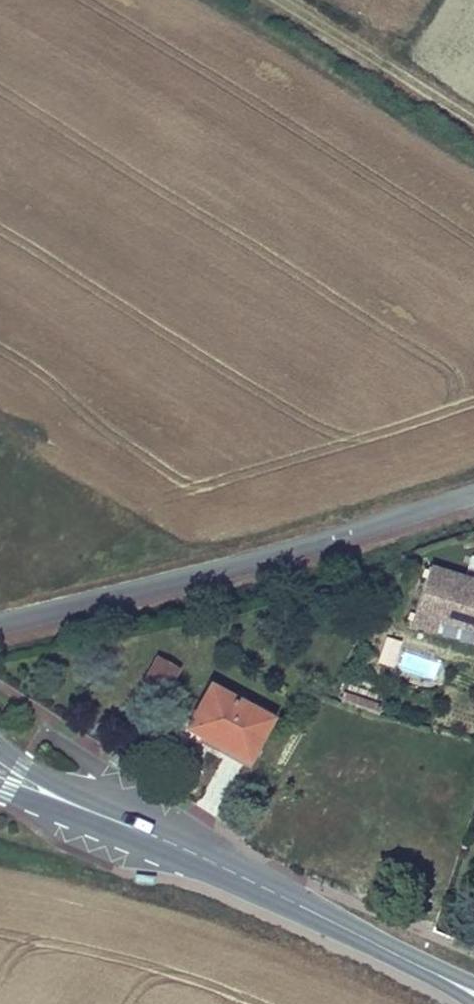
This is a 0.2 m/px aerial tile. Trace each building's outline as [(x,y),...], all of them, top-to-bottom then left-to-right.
[(473,582),(473,578),(473,577),(463,574),(462,579),(427,569),(409,628),(431,635),(436,619),(473,630),(473,582)] [(142,684),(161,695),(176,669),(158,658),(142,684)] [(184,726),(248,761),(272,717),(208,682),(184,726)]
